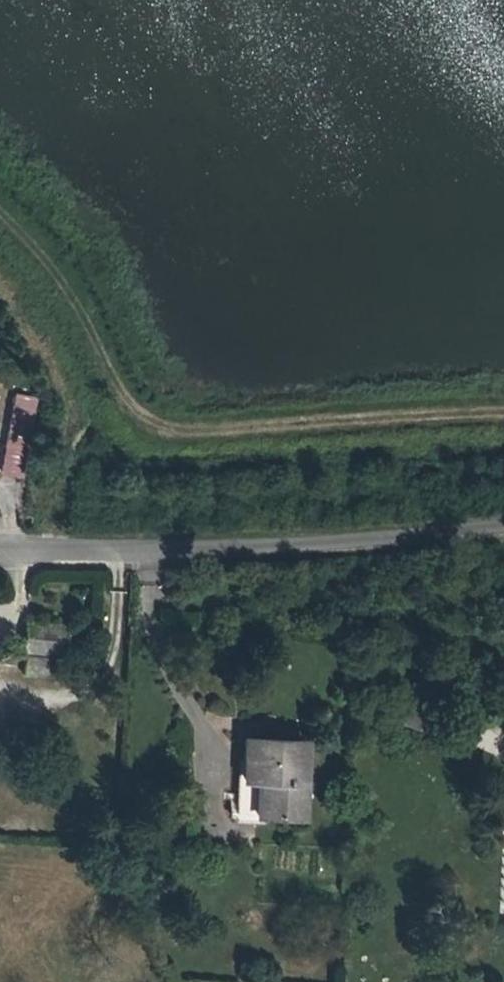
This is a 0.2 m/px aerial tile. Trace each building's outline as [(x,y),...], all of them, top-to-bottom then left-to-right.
[(35,399),(14,396),(5,469),(26,472),(35,399)] [(28,629),(23,680),(60,683),(64,632),(28,629)] [(407,691),(396,730),(434,742),(446,703),(407,691)] [(245,740),(243,783),(259,783),(258,818),(300,819),(302,742),(245,740)] [(259,783),(243,783),(242,817),(258,818),(259,783)]
